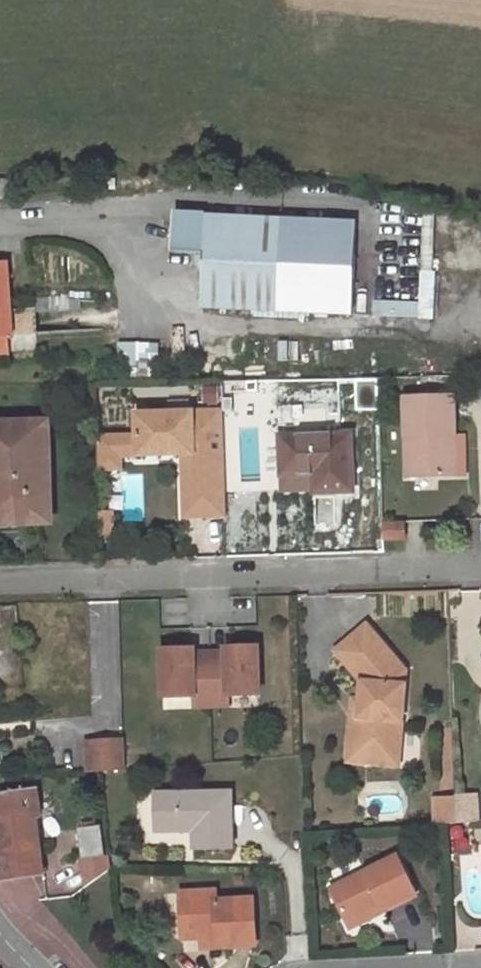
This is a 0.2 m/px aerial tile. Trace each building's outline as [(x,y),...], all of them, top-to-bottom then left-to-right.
[(203,287),(354,294),(358,221),(177,213),(175,250),(205,251),(203,287)] [(6,337),(12,335),(6,262),(0,262),(0,337),(6,337)] [(353,315),(354,294),(203,287),(202,308),(353,315)] [(156,344),(118,345),(118,379),(157,379),(156,344)] [(453,397),(405,399),(409,476),(457,474),(453,397)] [(378,398),(365,399),(366,426),(378,425),(378,398)] [(185,517),(227,516),(224,411),(136,413),(137,436),(138,455),(194,454),(194,468),(192,468),(189,469),(187,471),(185,473),(184,476),(183,478),(185,517)] [(0,423),(0,522),(20,521),(50,521),(47,422),(0,423)] [(314,474),(315,492),(352,490),(350,434),(282,437),(283,475),(314,474)] [(120,436),(97,437),(98,469),(121,469),(121,456),(120,436)] [(137,436),(120,436),(121,456),(138,455),(137,436)] [(285,492),(315,492),(314,474),(283,475),(285,492)] [(20,521),(0,522),(0,533),(20,532),(20,521)] [(382,521),(382,540),(404,540),(404,521),(382,521)] [(407,672),(368,625),(337,651),(363,682),(362,700),(360,717),(353,717),(352,737),(365,739),(370,756),(400,758),(407,672)] [(226,661),(210,661),(212,706),(229,706),(229,695),(260,694),(258,646),(226,647),(226,652),(226,661)] [(212,706),(210,661),(194,662),(194,653),(194,649),(161,650),(163,698),(195,697),(195,707),(212,706)] [(226,652),(210,653),(210,661),(226,661),(226,652)] [(210,653),(194,653),(194,662),(210,661),(210,653)] [(362,700),(355,700),(353,717),(360,717),(362,700)] [(365,739),(352,737),(350,761),(399,765),(400,758),(370,756),(365,739)] [(87,772),(123,771),(122,741),(85,742),(87,772)] [(39,873),(31,818),(36,817),(32,791),(0,795),(0,878),(39,873)] [(231,792),(155,794),(157,830),(194,831),(194,848),(233,847),(231,792)] [(475,796),(455,797),(456,823),(476,822),(475,796)] [(438,798),(439,823),(441,823),(456,823),(455,797),(438,798)] [(101,825),(81,828),(85,858),(105,856),(101,825)] [(382,906),(385,911),(417,895),(396,855),(330,889),(348,923),(382,906)] [(217,937),(218,948),(256,945),(253,900),(217,902),(216,893),(181,895),(184,939),(203,938),(217,937)] [(385,912),(385,911),(382,906),(348,923),(352,930),(385,912)] [(203,949),(218,948),(217,937),(203,938),(203,949)]
